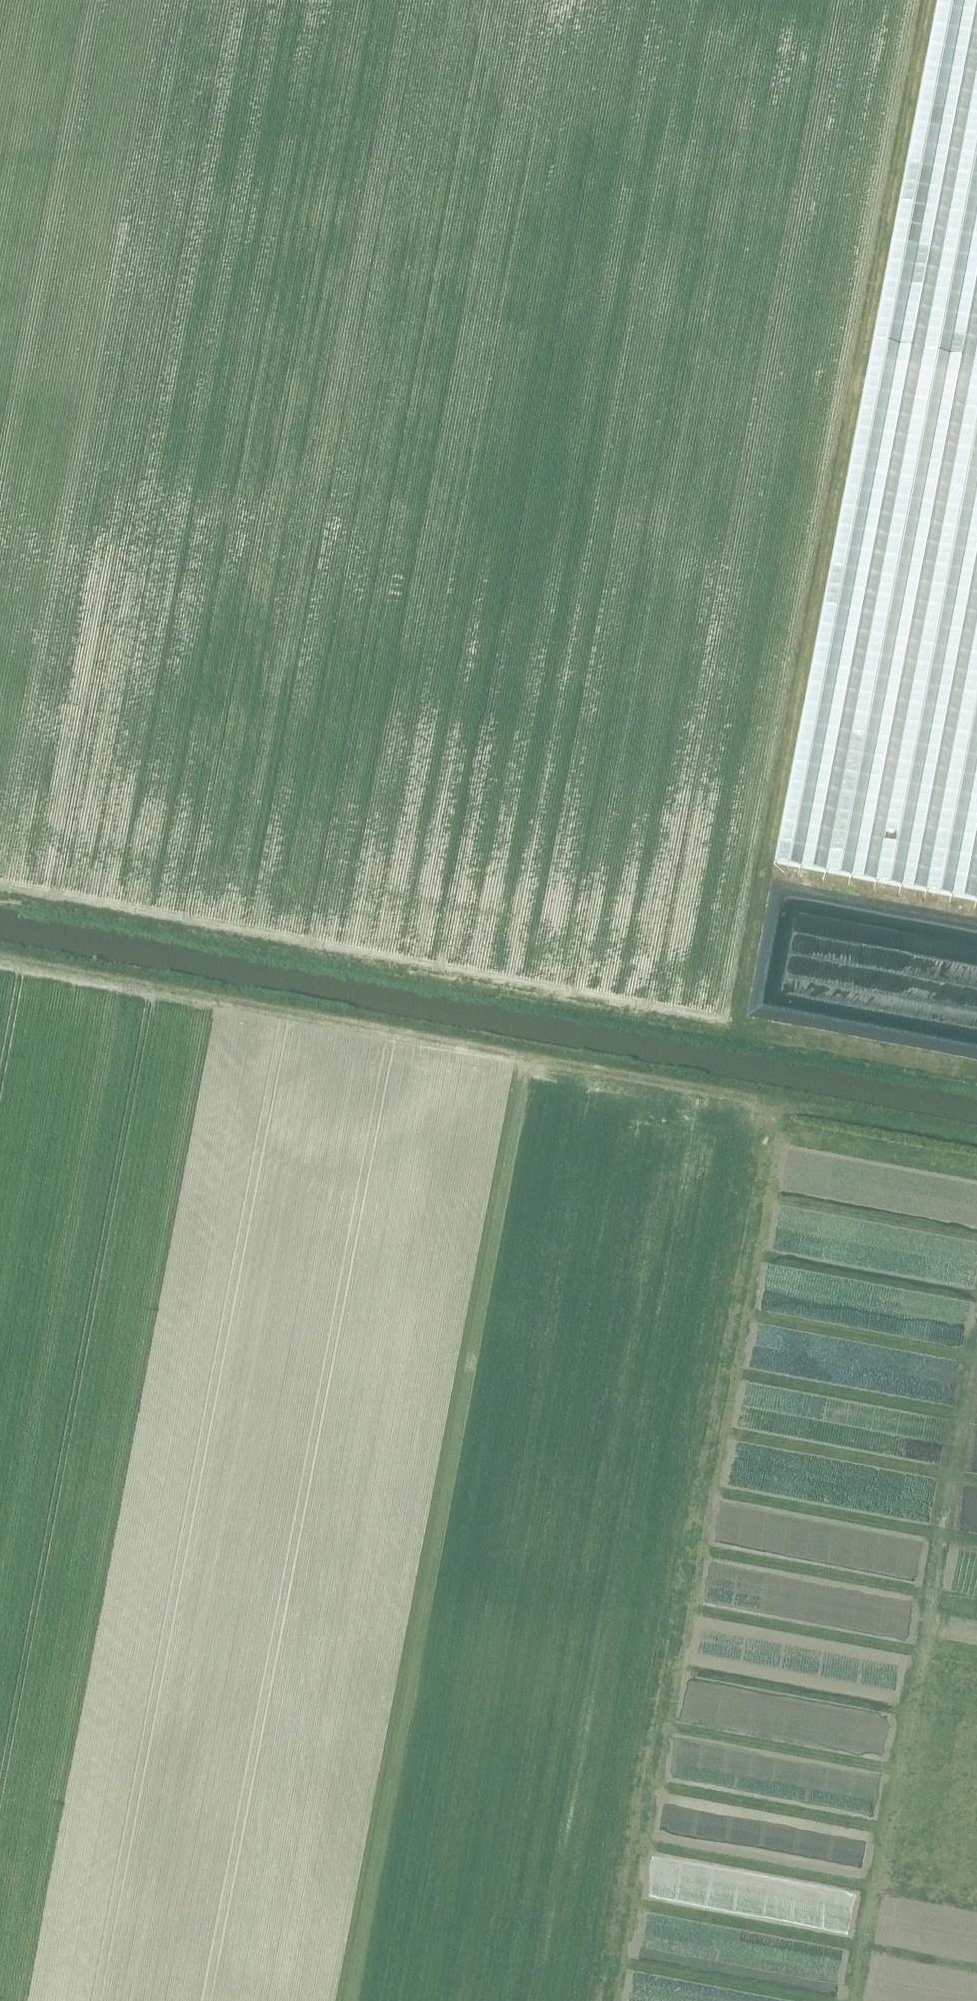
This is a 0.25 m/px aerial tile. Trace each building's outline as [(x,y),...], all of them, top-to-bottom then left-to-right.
[(774,863),(976,902),(976,0),(936,0),(774,863)]
